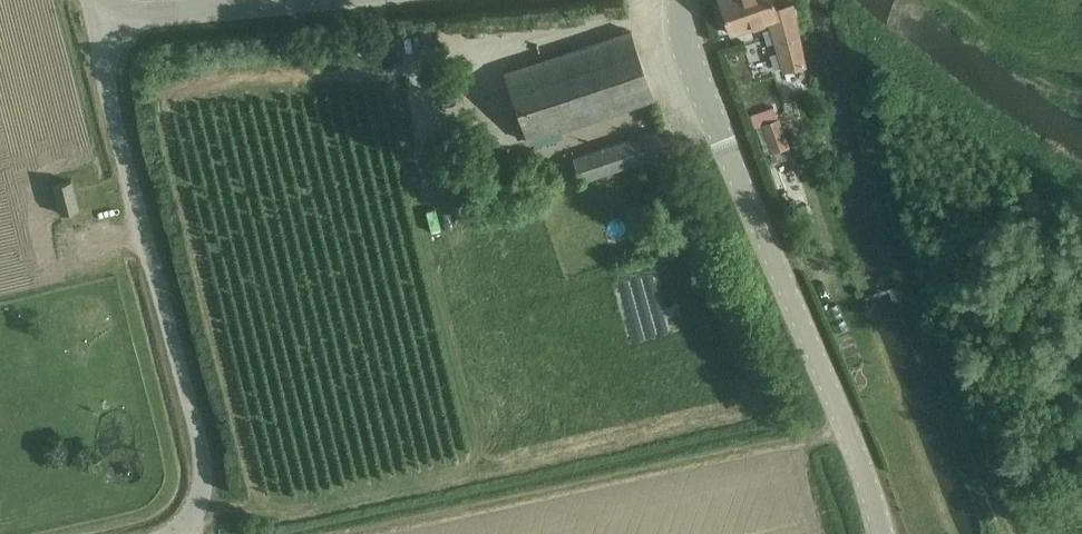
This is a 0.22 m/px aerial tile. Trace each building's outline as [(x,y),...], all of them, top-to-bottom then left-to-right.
[(752,26),(769,20),(784,71),(809,65),(794,2),(775,7),(773,0),(720,0),(731,33),(752,26)] [(504,73),(511,94),(527,141),(655,98),(632,30),(504,73)] [(791,146),(780,116),(761,124),(771,153),(791,146)] [(582,181),(652,157),(673,150),(665,127),(574,158),(582,181)] [(71,180),(54,184),(61,213),(78,209),(71,180)] [(791,204),(800,201),(795,185),(786,188),(791,204)] [(648,241),(636,245),(639,254),(651,250),(648,241)]
